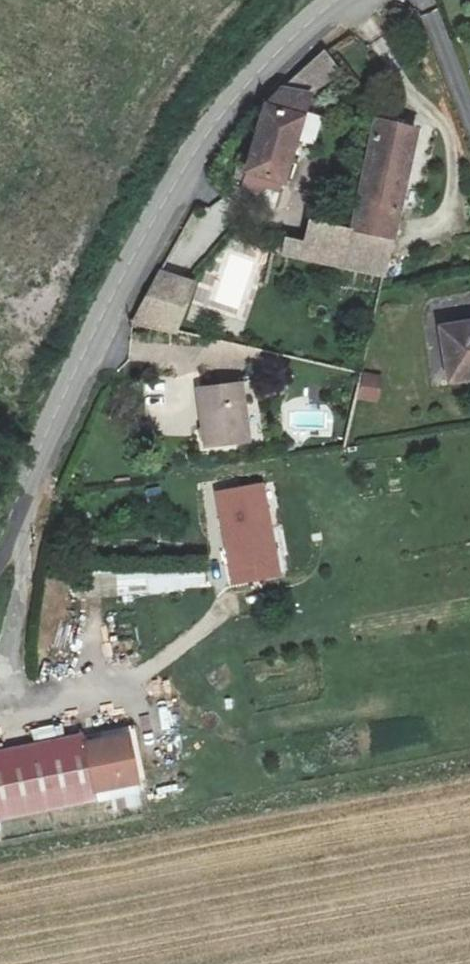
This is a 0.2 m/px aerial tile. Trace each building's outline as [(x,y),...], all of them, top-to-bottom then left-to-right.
[(299,72),(317,93),(341,72),(324,52),(299,72)] [(264,119),(255,143),(238,191),(263,199),(266,184),(279,187),(290,152),(310,98),(290,89),(264,119)] [(350,231),(340,270),(382,280),(417,134),(379,124),(350,231)] [(281,256),(340,270),(350,231),(313,222),(305,244),(286,239),(281,256)] [(135,322),(140,323),(180,329),(194,282),(163,271),(135,322)] [(441,327),(450,380),(469,377),(469,322),(441,327)] [(364,371),(358,399),(376,403),(382,375),(364,371)] [(198,388),(205,447),(250,441),(243,383),(198,388)] [(264,485),(217,493),(232,583),(280,575),(264,485)] [(86,574),(88,598),(207,590),(206,566),(86,574)] [(31,731),(33,742),(63,736),(60,725),(31,731)] [(0,753),(0,822),(97,801),(95,791),(137,781),(127,735),(84,744),(82,735),(0,753)]
